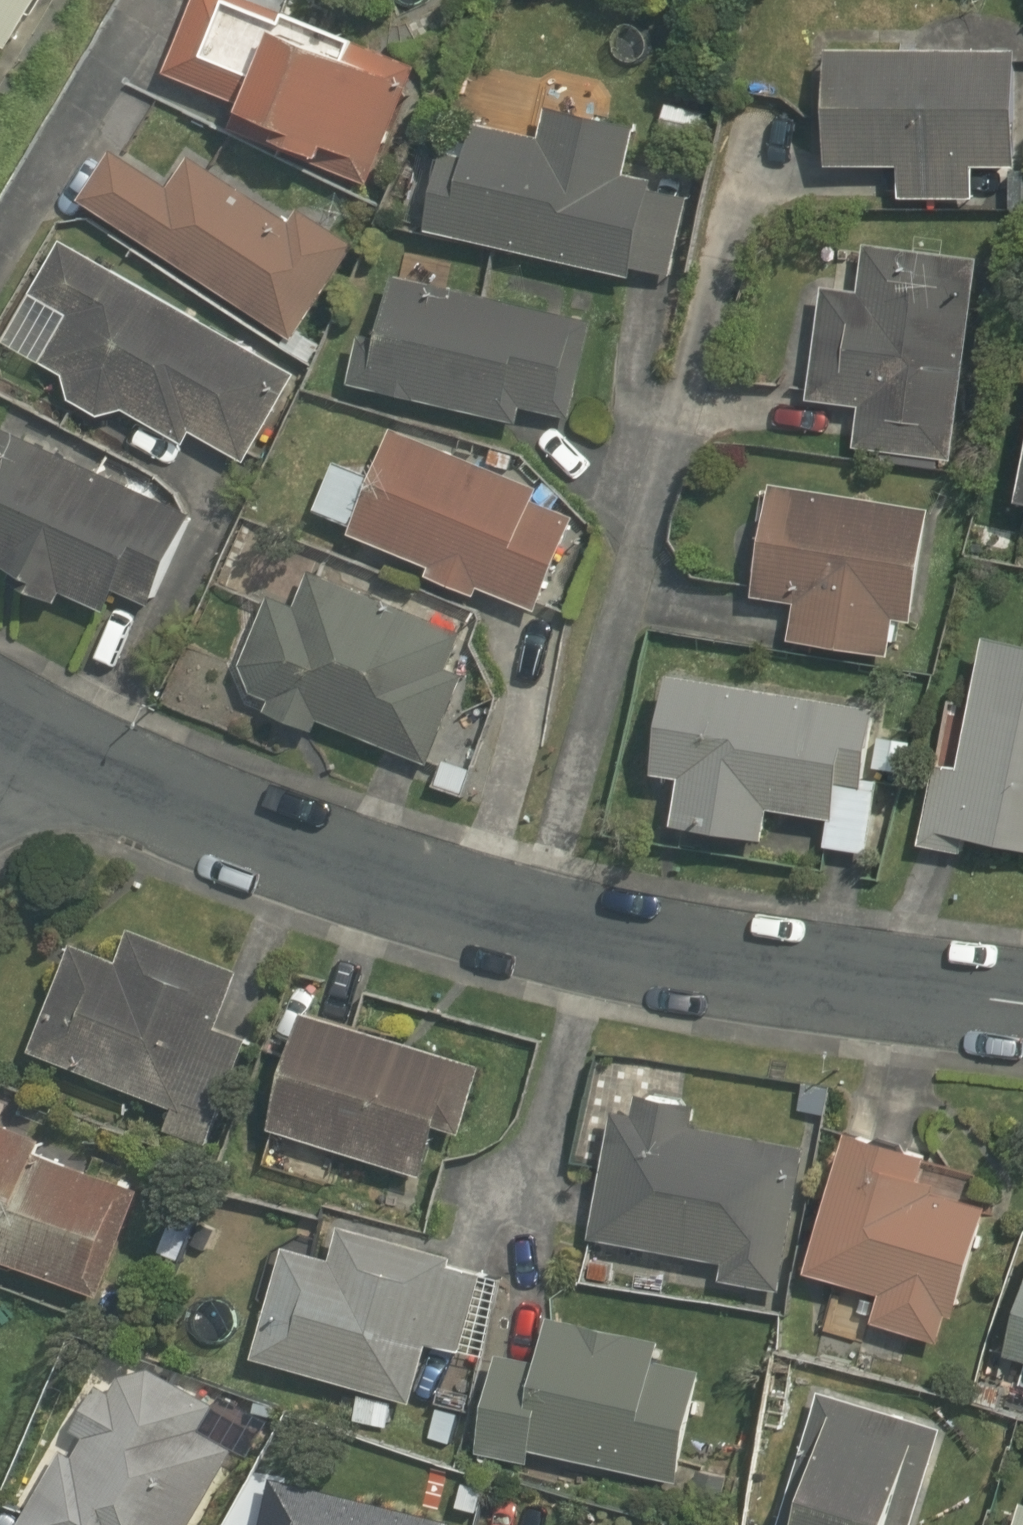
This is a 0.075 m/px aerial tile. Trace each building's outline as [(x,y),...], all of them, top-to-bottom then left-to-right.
[(35,0),(0,0),(0,42),(7,46),(35,0)] [(415,65),(256,0),(189,0),(161,70),(236,101),(233,107),(238,109),(231,124),(368,183),(415,65)] [(974,166),(1014,164),(1013,49),(825,47),(824,164),(898,164),(897,198),(975,198),(974,166)] [(471,118),(462,155),(443,151),(425,227),(628,274),(630,265),(669,274),(688,195),(651,187),(653,177),(626,170),(637,124),(545,103),(538,133),(471,118)] [(111,145),(75,200),(278,332),(281,329),(293,337),(354,244),(299,208),(291,220),(190,154),(170,183),(111,145)] [(294,373),(59,238),(30,291),(66,312),(40,361),(61,373),(70,398),(100,414),(123,408),(186,442),(190,431),(246,461),(294,373)] [(851,445),(950,459),(977,258),(863,242),(856,290),(820,284),(805,398),(857,404),(851,445)] [(593,318),(389,270),(374,336),(355,332),(343,383),(517,424),(521,405),(570,416),(593,318)] [(0,423),(0,564),(17,571),(13,581),(55,600),(60,590),(102,609),(111,590),(149,607),(193,510),(0,423)] [(536,486),(390,426),(347,532),(427,565),(424,574),(474,596),(477,586),(535,611),(574,515),(532,498),(536,486)] [(1012,498),(1022,501),(1022,442),(1012,498)] [(928,507),(766,481),(750,594),(792,602),(786,641),(888,657),(893,617),(910,619),(928,507)] [(460,626),(307,568),(293,604),(265,593),(238,663),(248,691),(267,699),(263,709),(315,728),(318,720),(427,763),(462,673),(447,666),(460,626)] [(1022,848),(1022,643),(982,635),(956,766),(932,761),(916,844),(963,854),(966,836),(1022,848)] [(823,844),(885,856),(904,785),(864,778),(874,707),(666,672),(650,770),(676,776),(669,822),(762,838),(766,807),(828,818),(823,844)] [(115,957),(70,940),(27,1049),(173,1107),(164,1128),(206,1145),(249,1039),(215,1026),(238,968),(128,924),(115,957)] [(303,1009),(268,1124),(421,1170),(434,1126),(457,1133),(479,1063),(303,1009)] [(718,1279),(778,1290),(804,1143),(689,1123),(692,1104),(634,1094),(631,1112),(609,1108),(586,1238),(721,1261),(718,1279)] [(138,1187),(89,1167),(84,1159),(40,1142),(44,1133),(0,1116),(0,1256),(96,1294),(138,1187)] [(929,1151),(844,1126),(801,1270),(877,1293),(869,1321),(936,1340),(944,1314),(952,1316),(985,1204),(935,1190),(939,1178),(922,1173),(929,1151)] [(328,1257),(284,1245),(253,1354),(407,1397),(424,1338),(479,1353),(500,1278),(450,1264),(453,1253),(338,1221),(328,1257)] [(1001,1355),(1022,1361),(1022,1282),(1001,1355)] [(535,1362),(498,1354),(476,1451),(526,1462),(529,1450),(675,1482),(701,1368),(656,1358),(660,1338),(546,1312),(535,1362)] [(233,1446),(199,1427),(213,1402),(148,1366),(116,1373),(107,1390),(94,1383),(68,1430),(82,1436),(71,1454),(60,1447),(14,1524),(187,1524),(233,1446)] [(939,1427),(816,1390),(777,1524),(909,1524),(939,1427)] [(452,1520),(268,1475),(256,1524),(451,1524),(452,1520)] [(1019,1502),(1013,1524),(1022,1524),(1022,1503),(1019,1502)]
